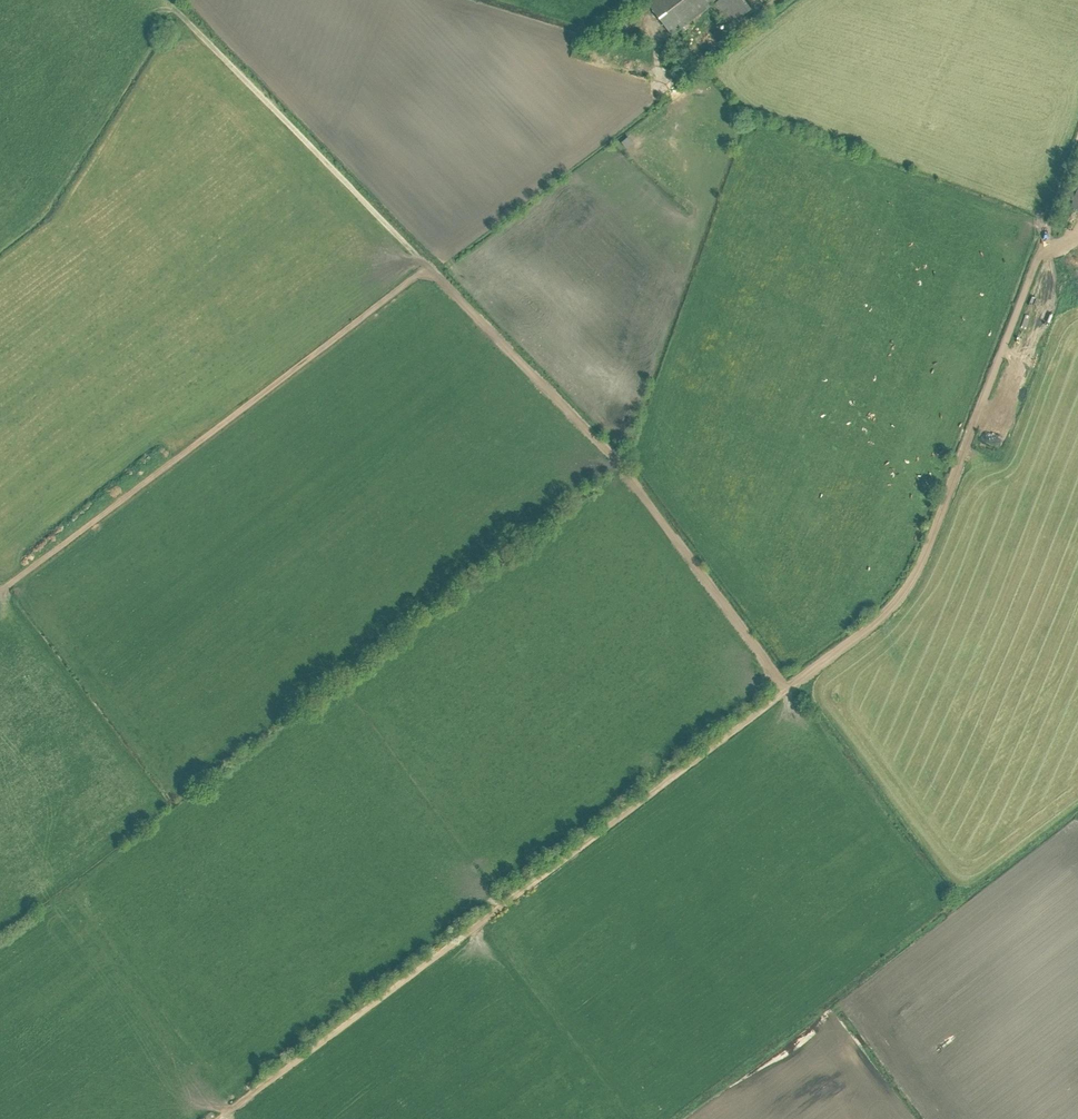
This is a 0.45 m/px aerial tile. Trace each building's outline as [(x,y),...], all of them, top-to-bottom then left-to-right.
[(646,2),(672,36),(713,5),(729,27),(751,10),(744,0),(649,0),(646,2)] [(1043,264),(1059,269),(1062,259),(1046,254),(1043,264)]
